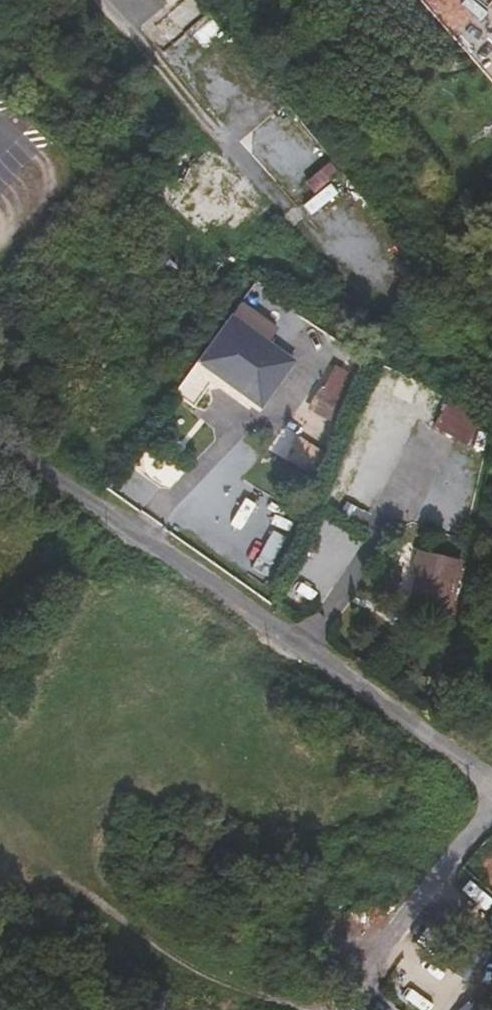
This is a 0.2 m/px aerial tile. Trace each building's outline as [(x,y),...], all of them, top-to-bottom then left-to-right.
[(237,332),(233,339),(293,376),(270,412),(210,375),(206,381),(272,423),(303,374),(237,332)] [(293,376),(233,339),(210,375),(270,412),(293,376)] [(349,432),(363,400),(340,390),(334,402),(330,400),(322,420),(349,432)] [(443,401),(432,428),(469,442),(480,415),(443,401)] [(336,462),(313,451),(304,471),(327,481),(336,462)] [(426,509),(451,514),(454,489),(429,484),(426,509)] [(231,509),(215,529),(231,542),(247,523),(231,509)] [(270,531),(251,572),(265,579),(284,538),(270,531)] [(403,613),(444,620),(450,588),(408,582),(403,613)]
